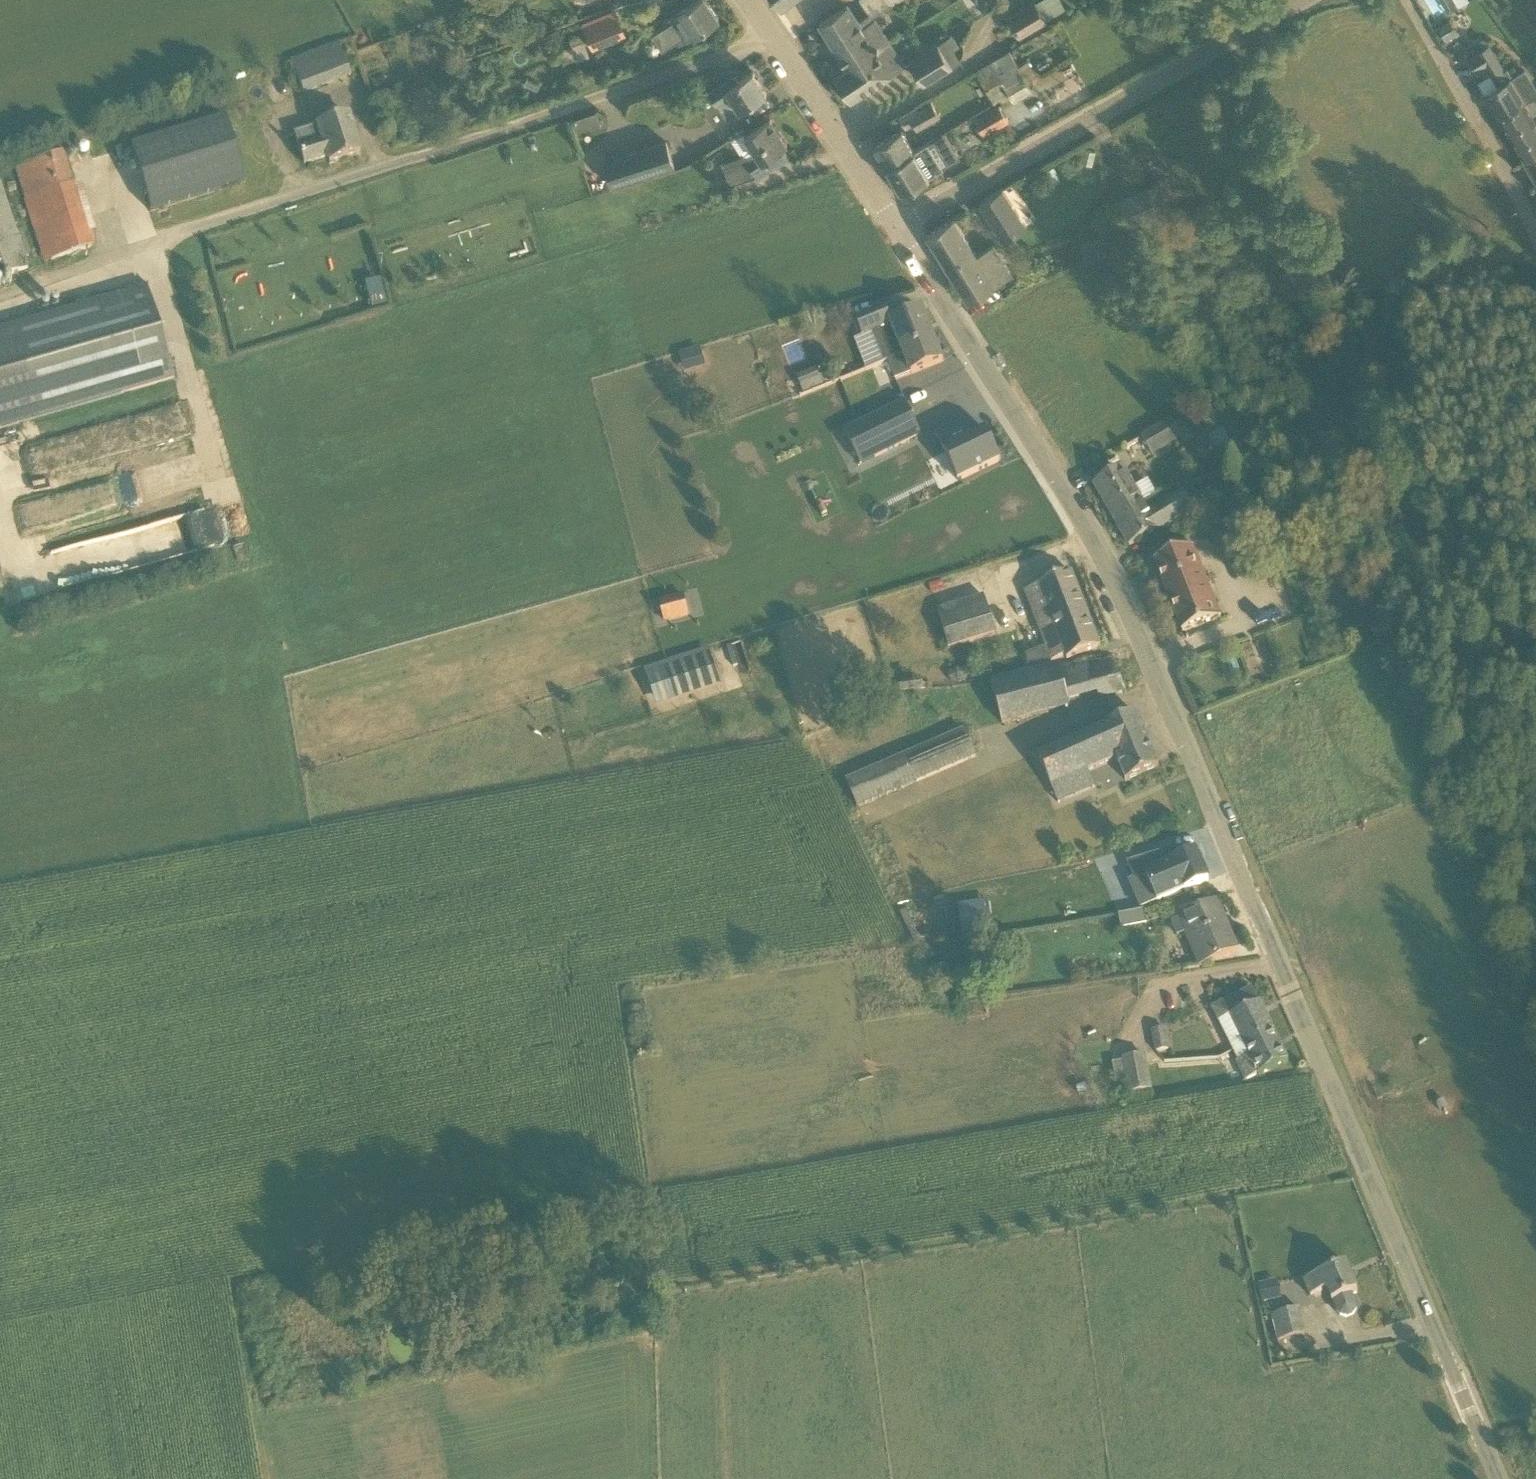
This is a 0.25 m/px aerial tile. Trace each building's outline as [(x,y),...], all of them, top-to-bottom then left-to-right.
[(665,21),(680,44),(720,19),(707,0),(697,0),(665,21)] [(781,9),(793,0),(775,0),(781,9)] [(850,0),(860,16),(868,11),(862,0),(850,0)] [(1448,13),(1459,6),(1455,0),(1440,0),(1448,13)] [(1046,20),(1045,20),(1034,1),(1009,16),(1020,35),(1046,20)] [(819,22),(847,65),(875,48),(886,43),(888,41),(875,19),(862,27),(848,4),(819,22)] [(616,18),(589,29),(595,46),(623,36),(616,18)] [(910,61),(924,83),(960,60),(953,49),(959,46),(951,34),(910,61)] [(834,73),(851,100),(904,66),(888,41),(886,43),(875,48),(847,65),(849,67),(837,75),(835,72),(834,73)] [(304,94),(332,83),(351,76),(338,44),(291,62),(304,94)] [(1497,56),(1489,44),(1469,57),(1478,71),(1486,66),(1493,77),(1494,77),(1499,85),(1486,92),(1500,116),(1526,101),(1535,95),(1535,86),(1526,68),(1512,76),(1508,68),(1505,69),(1497,56)] [(1034,72),(1028,62),(1019,67),(1009,51),(975,72),(994,102),(1009,93),(1014,100),(1033,89),(1026,77),(1034,72)] [(736,74),(719,85),(709,91),(707,88),(696,96),(715,126),(727,118),(767,92),(753,70),(739,79),(736,74)] [(899,117),(906,128),(912,124),(916,130),(939,116),(930,101),(917,109),(916,107),(899,117)] [(1535,150),(1535,117),(1526,101),(1500,116),(1501,118),(1525,157),(1535,150)] [(976,120),(984,133),(1009,119),(1000,105),(976,120)] [(574,118),(578,130),(600,123),(596,111),(574,118)] [(348,116),(294,134),(304,165),(328,158),(329,163),(360,153),(348,116)] [(246,183),(226,118),(131,147),(150,212),(151,212),(246,183)] [(758,175),(765,171),(782,160),(776,151),(787,144),(771,118),(746,134),(759,153),(749,159),(745,154),(723,161),(731,183),(757,174),(758,175)] [(921,136),(910,142),(902,128),(875,144),(887,165),(924,142),(921,136)] [(615,157),(623,182),(675,165),(667,141),(615,157)] [(930,175),(920,158),(919,156),(929,150),(924,142),(887,165),(888,165),(887,166),(900,188),(907,189),(930,175)] [(1525,157),(1535,176),(1535,150),(1525,157)] [(86,251),(80,232),(66,187),(74,185),(64,153),(16,168),(46,263),(86,251)] [(1003,188),(980,202),(1004,240),(1027,225),(1003,189),(1003,188)] [(978,254),(965,234),(954,217),(927,234),(969,302),(997,284),(1013,275),(994,244),(978,254)] [(0,330),(0,429),(174,379),(148,287),(0,330)] [(913,338),(931,331),(923,311),(892,323),(886,308),(856,320),(863,337),(856,340),(868,369),(872,368),(872,369),(889,362),(888,361),(917,350),(913,338)] [(943,362),(931,331),(913,338),(917,350),(888,361),(889,362),(896,381),(912,374),(912,375),(943,362)] [(684,370),(704,365),(700,347),(679,353),(684,370)] [(816,370),(797,377),(804,393),(822,386),(816,370)] [(922,435),(907,404),(906,403),(889,411),(867,422),(859,426),(875,458),(903,444),(922,435)] [(1174,425),(1172,421),(1143,437),(1154,455),(1192,433),(1184,419),(1174,425)] [(946,431),(936,436),(937,437),(959,483),(1001,462),(986,431),(973,437),(965,422),(946,431)] [(1116,521),(1143,506),(1123,470),(1095,485),(1116,521)] [(1130,547),(1148,537),(1194,511),(1184,494),(1166,504),(1168,508),(1150,518),(1143,506),(1116,521),(1130,547)] [(1189,550),(1194,548),(1193,547),(1155,562),(1184,633),(1221,618),(1221,617),(1216,619),(1210,605),(1215,603),(1203,572),(1198,574),(1189,550)] [(1048,646),(1093,628),(1072,574),(1072,573),(1027,591),(1048,646)] [(665,624),(690,618),(684,595),(659,602),(665,624)] [(936,611),(948,649),(996,634),(984,596),(936,611)] [(1101,647),(1093,628),(1048,646),(1033,652),(1039,667),(1066,656),(1068,660),(1101,647)] [(657,707),(721,686),(710,653),(646,674),(657,707)] [(1100,700),(1127,694),(1112,660),(1091,662),(1096,685),(1100,700)] [(1058,665),(992,681),(1002,724),(1070,707),(1066,692),(1096,685),(1091,662),(1058,665)] [(1159,766),(1136,714),(1038,756),(1039,756),(1052,787),(1059,804),(1096,788),(1088,771),(1101,766),(1117,759),(1127,781),(1159,767),(1159,766)] [(967,729),(848,779),(859,806),(979,756),(967,729)] [(1158,903),(1190,889),(1208,881),(1196,853),(1174,863),(1182,879),(1153,892),(1158,903)] [(1201,965),(1220,958),(1238,950),(1238,949),(1234,950),(1223,924),(1227,923),(1218,902),(1181,918),(1181,919),(1173,923),(1179,936),(1187,932),(1201,965)] [(1145,911),(1119,916),(1121,929),(1147,924),(1145,911)] [(1212,1008),(1219,1022),(1230,1017),(1244,1046),(1275,1032),(1261,1002),(1260,1003),(1253,989),(1223,1003),(1223,1002),(1212,1008)] [(1168,1029),(1153,1031),(1156,1052),(1171,1050),(1168,1029)] [(1249,1055),(1237,1061),(1246,1081),(1258,1074),(1259,1075),(1289,1061),(1275,1032),(1244,1046),(1249,1055)] [(1164,1088),(1159,1061),(1148,1063),(1147,1056),(1123,1060),(1129,1094),(1164,1088)] [(1305,1281),(1306,1284),(1312,1297),(1328,1290),(1333,1302),(1334,1302),(1338,1313),(1341,1316),(1346,1318),(1355,1315),(1358,1310),(1357,1304),(1353,1294),(1358,1292),(1347,1264),(1305,1281)] [(1258,1285),(1262,1304),(1281,1300),(1277,1281),(1258,1285)] [(1272,1316),(1279,1342),(1306,1335),(1299,1309),(1272,1316)]
